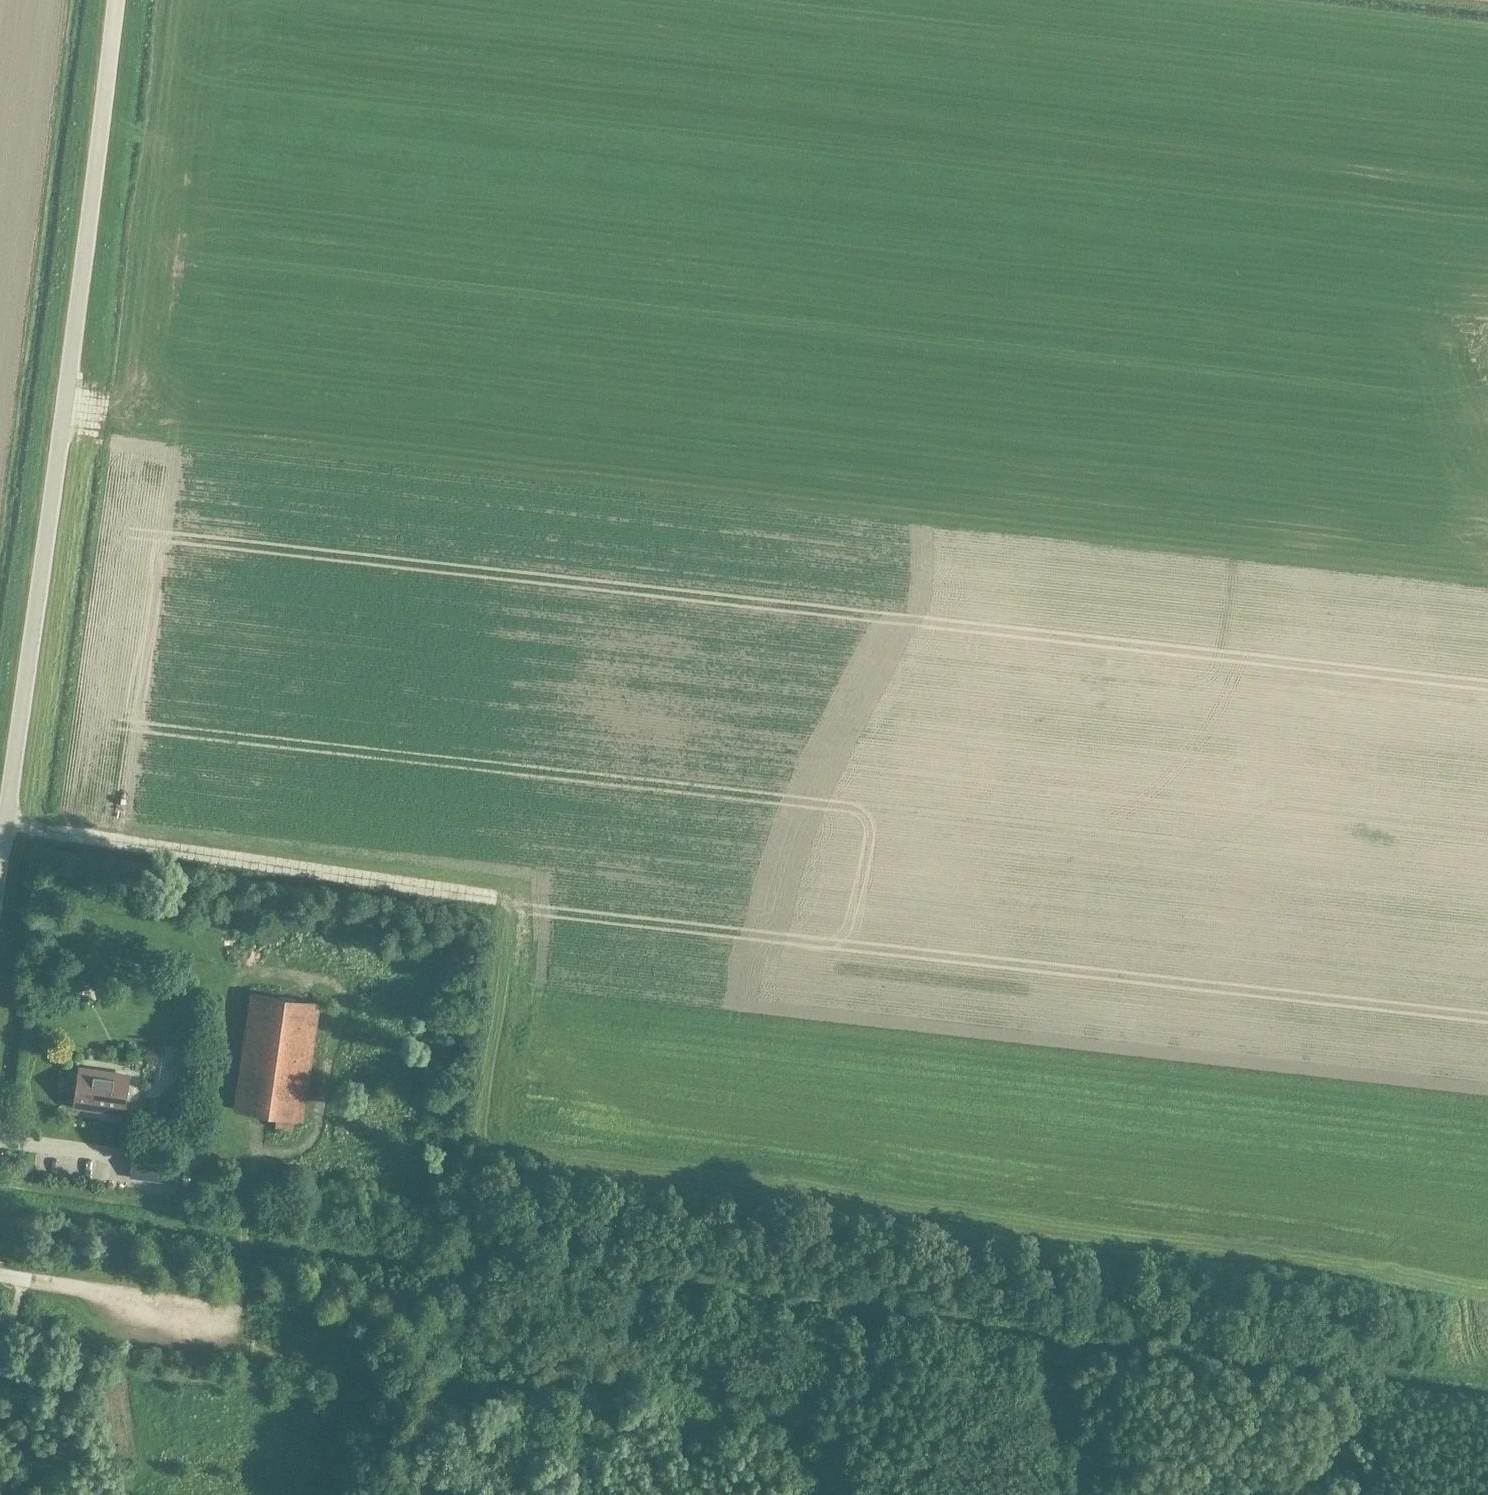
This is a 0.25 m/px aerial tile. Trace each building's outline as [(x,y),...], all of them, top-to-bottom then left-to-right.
[(302,1119),(319,1003),(251,994),(235,1109),(277,1115),(275,1127),(292,1129),(294,1117),(302,1119)] [(123,1112),(128,1076),(80,1069),(75,1105),(123,1112)] [(130,1178),(166,1183),(169,1159),(133,1154),(130,1178)]
